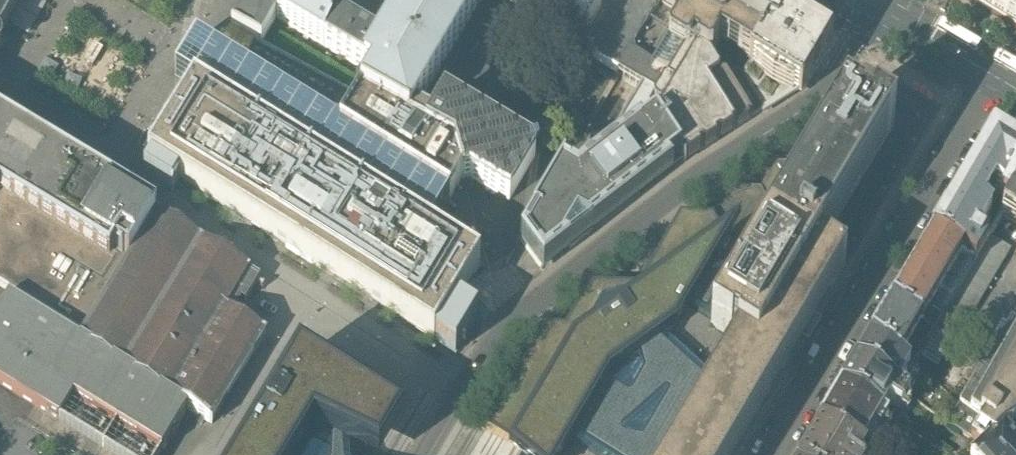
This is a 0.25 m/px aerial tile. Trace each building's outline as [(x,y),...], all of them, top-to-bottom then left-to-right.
[(1,57),(4,52),(5,43),(1,40),(6,30),(9,25),(23,0),(0,0),(0,58),(1,57)] [(260,43),(276,17),(286,0),(250,0),(233,28),(236,30),(246,35),(260,43)] [(276,17),(364,69),(378,44),(339,21),(342,16),(316,0),(286,0),(276,17)] [(378,44),(364,69),(373,75),(359,97),(407,123),(414,111),(481,0),(404,0),(378,44)] [(581,41),(603,6),(592,0),(514,0),(581,41)] [(629,4),(608,43),(603,41),(594,57),(618,71),(658,4),(660,0),(631,0),(629,4)] [(683,16),(691,21),(704,0),(660,0),(658,4),(683,16)] [(725,3),(721,0),(704,0),(691,21),(683,16),(666,43),(688,57),(695,47),(711,57),(721,41),(752,61),(781,11),(762,0),(727,0),(725,3)] [(978,6),(986,12),(1007,24),(1015,29),(1015,0),(981,0),(978,6)] [(781,11),(752,61),(743,76),(763,110),(801,89),(816,65),(831,41),(781,11)] [(178,111),(148,161),(152,163),(145,175),(172,193),(180,180),(182,182),(211,200),(330,273),(359,291),(394,312),(454,349),(477,311),(457,299),(466,285),(480,262),(429,231),(462,177),(453,148),(407,123),(359,97),(340,129),(332,125),(197,41),(186,60),(176,75),(194,86),(178,111)] [(684,160),(763,110),(743,76),(752,61),(721,41),(711,57),(695,47),(688,57),(666,43),(651,70),(668,80),(658,95),(642,86),(607,148),(593,129),(569,167),(565,165),(522,238),(543,265),(584,235),(684,160)] [(424,116),(414,111),(407,123),(453,148),(462,177),(470,175),(509,198),(535,153),(445,101),(434,121),(424,116)] [(718,328),(736,339),(759,353),(819,252),(893,127),(873,115),(868,123),(862,119),(863,117),(843,105),(810,161),(718,328)] [(111,187),(101,181),(86,172),(13,128),(0,120),(0,285),(83,335),(128,259),(115,251),(110,260),(105,257),(76,240),(111,187)] [(1015,192),(1015,151),(990,135),(968,177),(992,191),(1004,198),(1000,204),(1006,208),(1015,192)] [(605,454),(667,454),(736,339),(718,328),(810,161),(775,161),(760,187),(730,186),(714,213),(680,213),(638,282),(590,282),(565,323),(546,323),(488,421),(516,439),(571,345),(719,244),(673,331),(605,373),(569,434),(605,454)] [(992,191),(968,177),(933,237),(962,255),(974,262),(987,243),(977,237),(989,216),(980,210),(992,191)] [(115,251),(128,259),(156,214),(151,211),(126,196),(111,187),(76,240),(105,257),(110,260),(115,251)] [(1006,208),(1001,217),(1015,226),(1015,192),(1006,208)] [(224,402),(266,334),(231,312),(236,304),(240,297),(244,299),(258,276),(202,242),(156,214),(128,259),(83,335),(79,341),(187,407),(212,422),(224,402)] [(962,255),(933,237),(891,306),(921,323),(962,255)] [(605,373),(673,331),(719,244),(571,345),(516,439),(512,446),(514,447),(520,452),(524,454),(556,454),(569,434),(605,373)] [(819,252),(759,353),(736,339),(667,454),(736,454),(774,391),(847,269),(819,252)] [(187,407),(79,341),(9,298),(0,314),(0,383),(59,419),(73,395),(117,422),(162,449),(187,407)] [(921,323),(891,306),(871,341),(899,360),(921,323)] [(1010,319),(947,424),(982,450),(1003,435),(1015,427),(1015,323),(1010,319)] [(899,360),(871,341),(857,364),(906,396),(914,384),(908,380),(913,371),(899,360)] [(344,439),(375,454),(399,417),(344,388),(343,370),(341,366),(337,364),(309,357),(306,358),(303,363),(300,368),(247,454),(350,454),(344,439)] [(906,396),(857,364),(842,389),(882,413),(889,403),(900,410),(908,397),(906,396)] [(842,389),(820,425),(863,451),(870,454),(900,454),(869,436),(882,413),(842,389)] [(820,425),(803,454),(861,454),(863,451),(820,425)] [(1003,435),(982,450),(977,454),(1015,454),(1015,449),(1003,435)]
